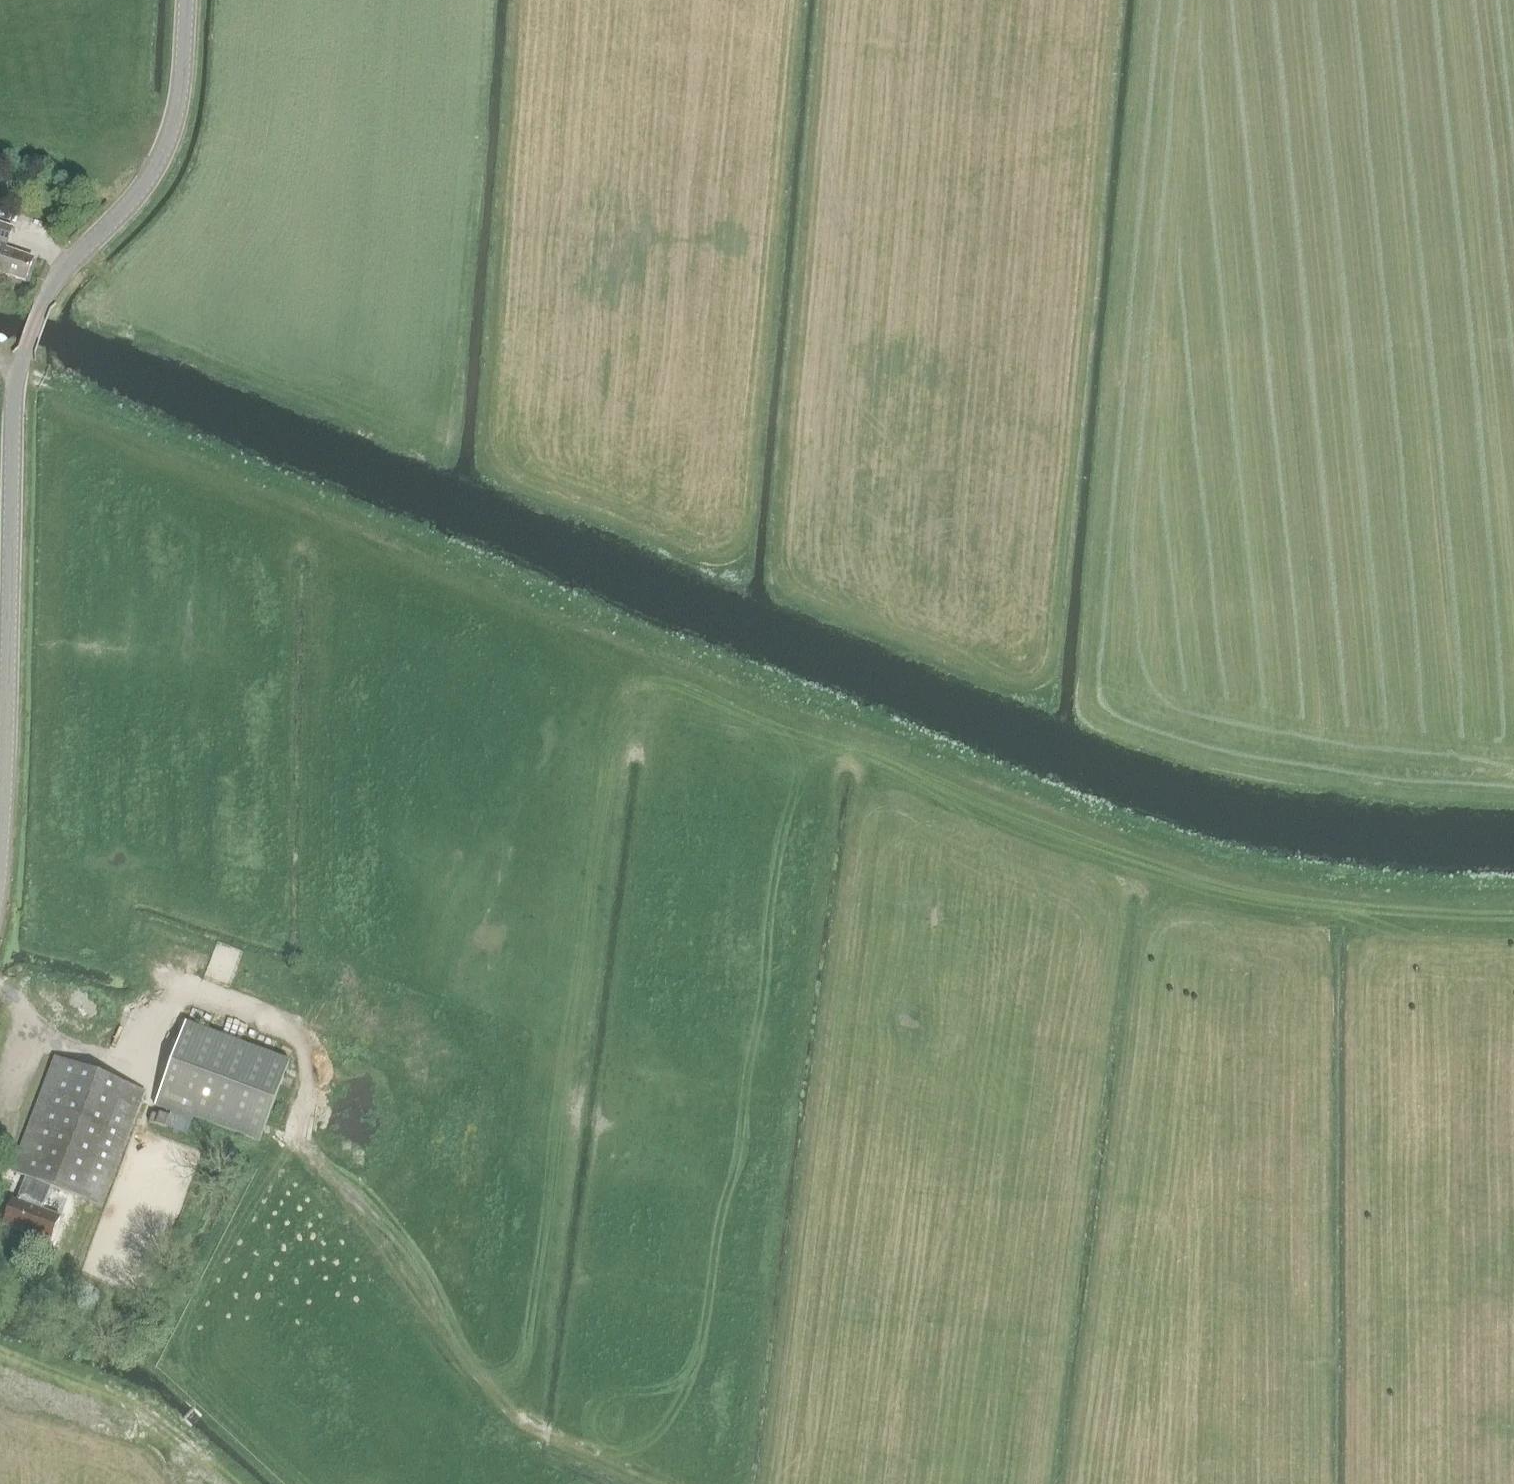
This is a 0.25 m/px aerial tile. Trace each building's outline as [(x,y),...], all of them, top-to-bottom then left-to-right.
[(26,283),(34,260),(5,250),(12,229),(0,225),(0,275),(26,283)] [(288,1062),(185,1022),(153,1107),(191,1121),(192,1118),(258,1143),(288,1062)] [(55,1059),(11,1173),(26,1179),(48,1187),(101,1207),(145,1093),(55,1059)] [(148,1123),(165,1129),(169,1117),(159,1114),(158,1116),(151,1114),(148,1123)] [(48,1187),(26,1179),(17,1202),(12,1200),(2,1225),(50,1244),(51,1243),(59,1218),(39,1210),(48,1187)]
